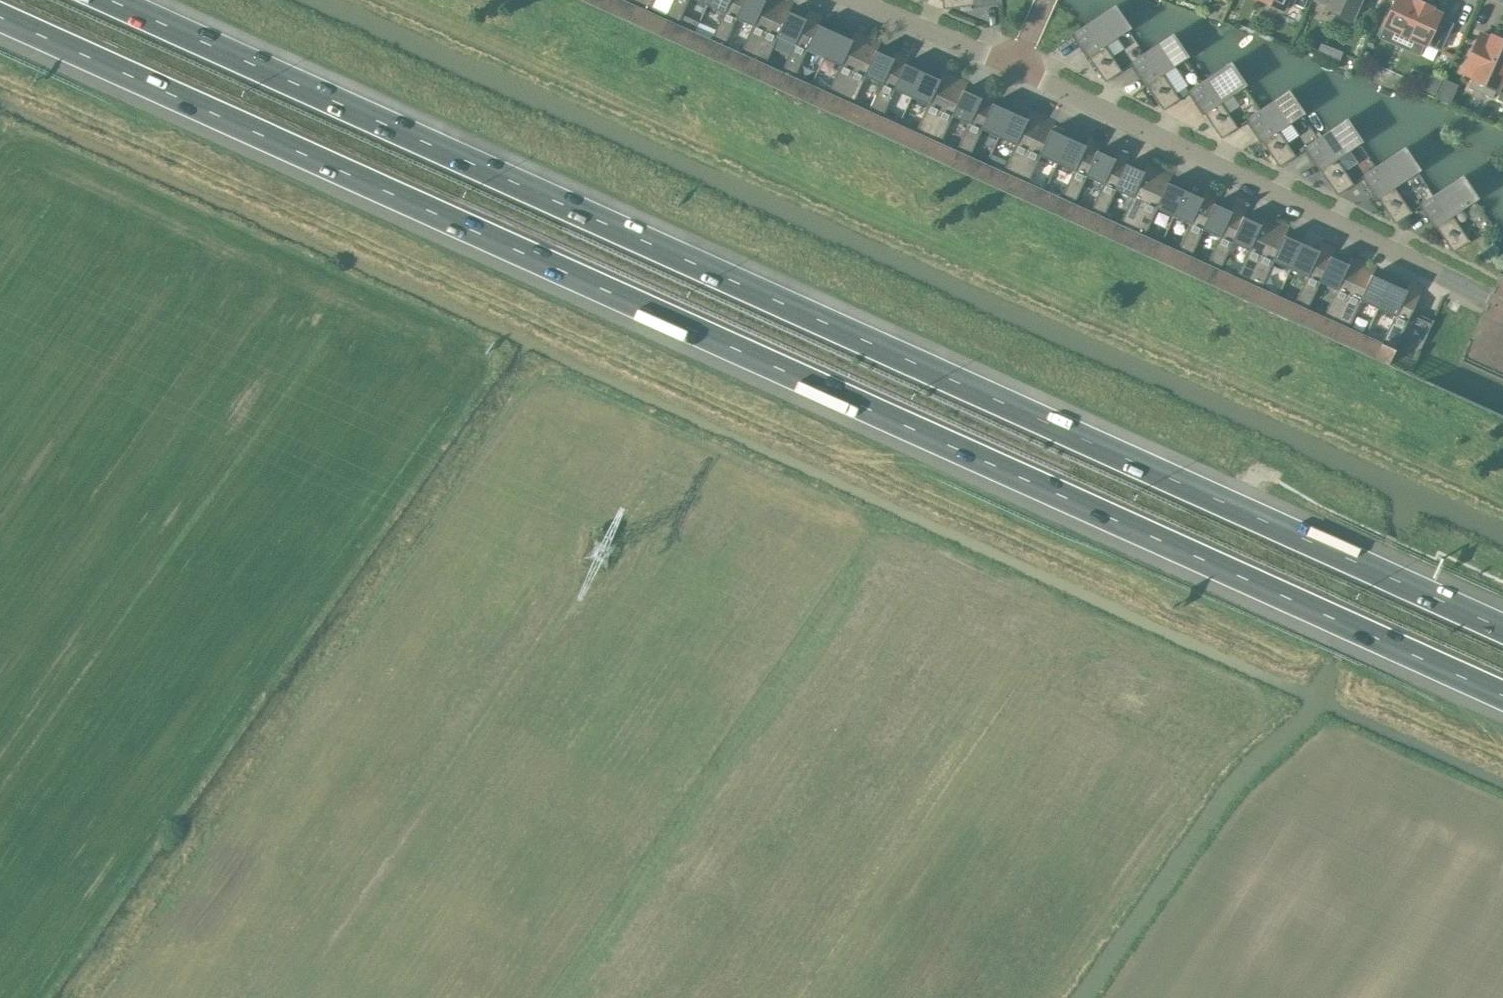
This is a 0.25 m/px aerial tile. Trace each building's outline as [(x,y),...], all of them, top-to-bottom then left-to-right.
[(601,8),(604,0),(582,0),(601,8)] [(601,8),(630,22),(640,0),(604,0),(601,8)] [(630,22),(659,35),(675,0),(640,0),(630,22)] [(659,35),(688,48),(710,0),(675,0),(659,35)] [(688,48),(717,61),(745,0),(710,0),(688,48)] [(717,61),(746,74),(780,0),(745,0),(717,61)] [(746,74),(775,88),(807,18),(790,11),(794,2),(790,0),(780,0),(746,74)] [(944,9),(1001,2),(1001,0),(943,0),(944,9)] [(1283,9),(1287,0),(1263,0),(1283,9)] [(1329,5),(1328,8),(1352,19),(1360,0),(1319,0),(1329,5)] [(1441,50),(1453,23),(1440,17),(1441,14),(1431,10),(1432,7),(1418,0),(1416,0),(1415,3),(1409,0),(1396,0),(1385,24),(1441,50)] [(1114,7),(1074,34),(1106,82),(1123,71),(1105,45),(1129,29),(1114,7)] [(811,9),(807,18),(775,88),(805,101),(836,31),(820,24),(824,15),(811,9)] [(836,31),(805,101),(834,114),(869,36),(856,30),(852,39),(836,31)] [(1502,39),(1493,35),(1491,39),(1480,34),(1464,71),(1475,76),(1470,87),(1493,98),(1501,81),(1502,82),(1502,37),(1502,39)] [(869,36),(834,114),(863,127),(894,58),(878,50),(882,42),(869,36)] [(1172,36),(1132,63),(1164,110),(1181,99),(1163,73),(1186,57),(1172,36)] [(898,49),(894,58),(863,127),(892,140),(924,71),(907,64),(911,55),(898,49)] [(1230,64),(1190,91),(1222,139),(1239,127),(1221,101),(1244,86),(1230,64)] [(924,71),(892,140),(921,154),(957,75),(944,70),(940,79),(924,71)] [(1428,73),(1421,88),(1435,94),(1442,80),(1428,73)] [(957,75),(921,154),(950,167),(982,97),(965,90),(969,81),(957,75)] [(986,89),(982,97),(950,167),(980,180),(1011,111),(995,103),(999,94),(986,89)] [(1288,92),(1248,119),(1280,167),(1297,156),(1279,130),(1302,114),(1288,92)] [(1011,111),(980,180),(1009,193),(1044,115),(1032,109),(1028,118),(1011,111)] [(1044,115),(1009,193),(1038,206),(1070,137),(1053,130),(1057,121),(1044,115)] [(1345,121),(1306,148),(1338,195),(1355,184),(1337,158),(1360,142),(1345,121)] [(1070,137),(1038,206),(1067,220),(1099,150),(1103,141),(1090,136),(1086,145),(1070,137)] [(1099,150),(1067,220),(1097,233),(1128,163),(1132,155),(1119,149),(1115,158),(1099,150)] [(1403,149),(1364,176),(1396,224),(1413,212),(1395,186),(1418,170),(1403,149)] [(1128,163),(1097,233),(1126,246),(1161,168),(1148,162),(1144,171),(1128,163)] [(1161,168),(1126,246),(1155,259),(1186,190),(1170,182),(1174,173),(1161,168)] [(1461,177),(1422,204),(1454,252),(1471,241),(1453,215),(1476,199),(1461,177)] [(1186,190),(1155,259),(1184,272),(1215,203),(1219,194),(1207,188),(1203,197),(1186,190)] [(1215,203),(1184,272),(1213,285),(1245,216),(1249,207),(1236,202),(1232,210),(1215,203)] [(1245,216),(1213,285),(1242,299),(1278,221),(1265,215),(1261,224),(1245,216)] [(1278,221),(1242,299),(1271,312),(1303,242),(1286,235),(1290,226),(1278,221)] [(1303,242),(1271,312),(1301,325),(1332,256),(1336,247),(1323,241),(1319,250),(1303,242)] [(1332,256),(1301,325),(1330,338),(1365,260),(1352,254),(1348,263),(1332,256)] [(1365,260),(1330,338),(1359,351),(1390,282),(1374,275),(1378,266),(1365,260)] [(1390,282),(1359,351),(1389,365),(1399,343),(1420,352),(1435,320),(1433,319),(1432,323),(1412,314),(1424,287),(1411,281),(1407,289),(1390,282)]
